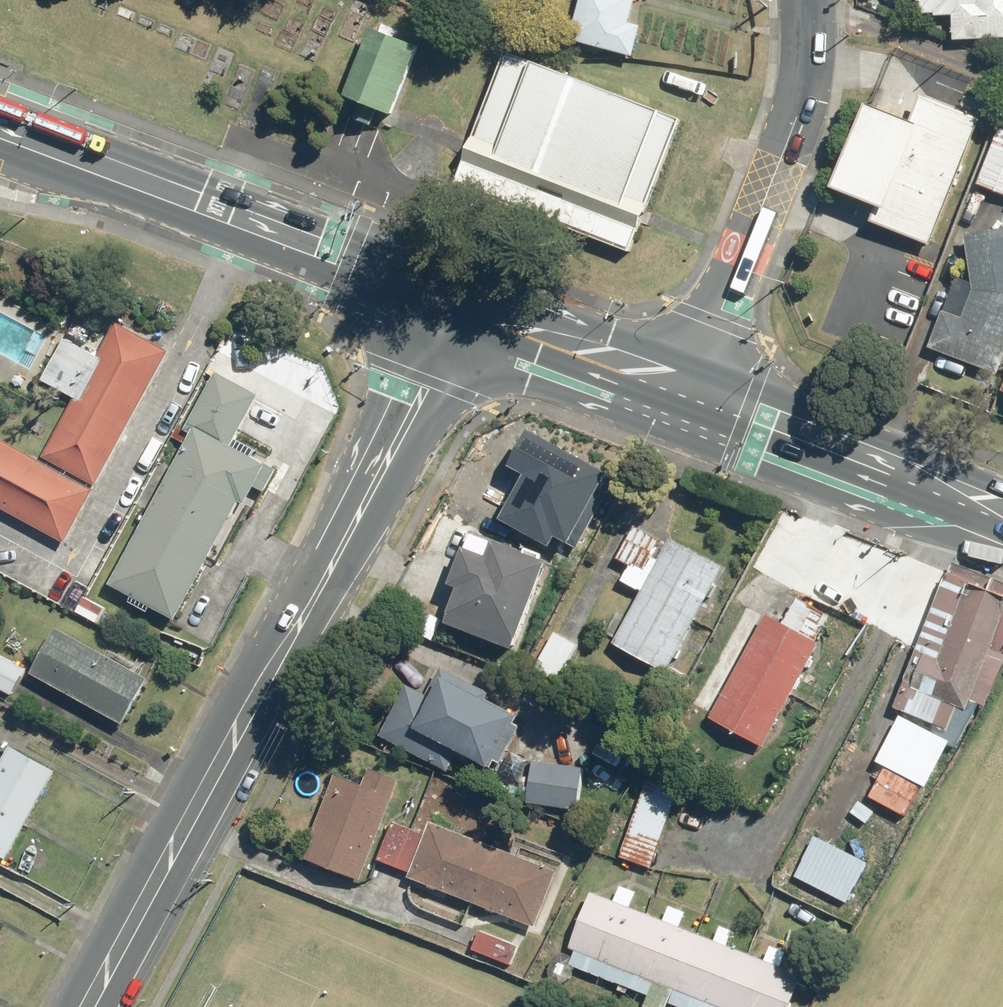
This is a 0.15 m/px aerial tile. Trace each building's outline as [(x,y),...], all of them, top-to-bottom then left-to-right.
[(573,43),(634,58),(642,27),(628,24),(634,0),(584,0),(573,43)] [(918,16),(955,16),(955,41),(1002,40),(1002,0),(918,0),(918,16)] [(419,48),(370,28),(343,96),(392,116),(396,108),(419,48)] [(563,75),(512,56),(471,148),(460,187),(632,255),(648,216),(682,122),(563,75)] [(919,123),(870,103),(834,192),(879,210),(873,225),(927,247),(979,122),(928,101),(919,123)] [(977,182),(1002,194),(1002,121),(977,182)] [(1002,362),(1002,234),(971,237),(975,282),(962,277),(933,348),(998,374),(1002,362)] [(163,359),(115,333),(43,464),(92,490),(163,359)] [(225,377),(114,581),(186,621),(272,464),(236,445),(262,397),(225,377)] [(523,474),(499,517),(549,545),(553,537),(570,547),(608,478),(524,431),(505,464),(523,474)] [(92,490),(43,464),(0,440),(0,505),(64,540),(92,490)] [(666,673),(726,568),(638,518),(615,559),(632,568),(625,580),(645,591),(614,644),(666,673)] [(517,649),(548,558),(471,532),(453,583),(462,586),(448,626),(517,649)] [(959,562),(895,713),(946,734),(959,706),(969,710),(972,702),(986,708),(1002,668),(1002,581),(959,562)] [(785,621),(764,610),(711,717),(767,745),(833,613),(797,596),(785,621)] [(150,682),(61,629),(35,674),(124,726),(150,682)] [(581,644),(557,629),(533,670),(556,684),(581,644)] [(0,654),(0,690),(12,698),(28,672),(0,654)] [(519,714),(439,674),(428,696),(406,685),(379,740),(412,756),(423,734),(492,768),(519,714)] [(12,746),(0,767),(0,855),(10,861),(59,771),(12,746)] [(360,881),(404,770),(371,757),(361,783),(335,773),(301,858),(360,881)] [(584,762),(530,760),(528,806),(581,809),(584,762)] [(927,795),(894,776),(873,812),(906,831),(927,795)] [(681,794),(647,781),(619,857),(653,870),(681,794)] [(412,871),(409,877),(538,926),(559,871),(433,822),(428,836),(393,822),(379,859),(412,871)] [(617,901),(594,892),(568,962),(647,992),(641,1006),(665,1006),(667,1001),(681,1006),(790,1006),(802,975),(783,968),(789,952),(771,945),(765,959),(733,947),(738,934),(720,927),(715,941),(681,928),(687,912),(672,906),(666,921),(631,908),(636,893),(622,888),(617,901)] [(480,925),(471,950),(513,965),(522,940),(480,925)]
